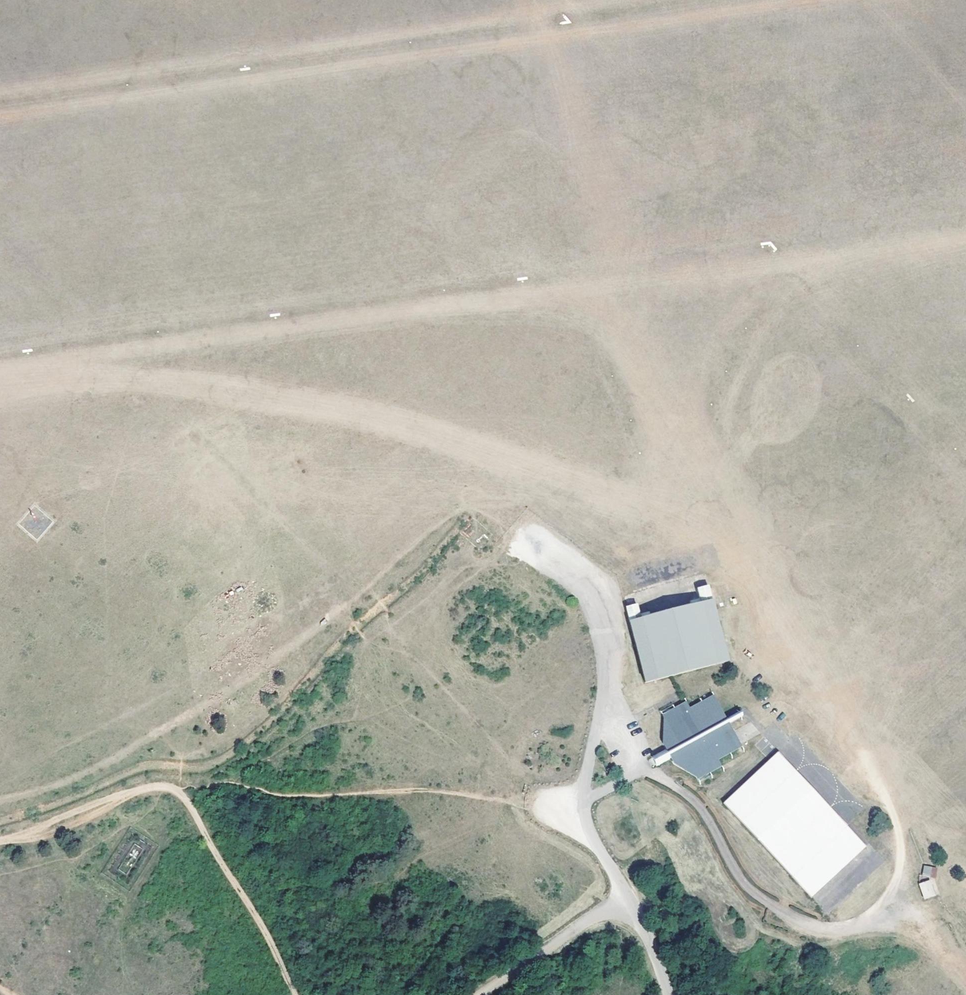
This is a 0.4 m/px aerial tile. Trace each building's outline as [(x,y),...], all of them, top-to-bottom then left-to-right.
[(625,610),(644,686),(728,666),(709,590),(698,593),(701,607),(640,621),(636,608),(625,610)] [(662,714),(664,716),(663,743),(666,747),(651,755),(657,765),(670,757),(673,764),(697,777),(698,779),(722,766),(719,759),(742,746),(714,695),(690,707),(686,701),(662,714)] [(730,722),(743,716),(741,712),(728,717),(730,722)] [(778,752),(723,803),(812,897),(867,846),(778,752)] [(935,877),(936,867),(923,865),(922,876),(935,877)] [(930,880),(918,884),(924,900),(935,896),(930,880)]
